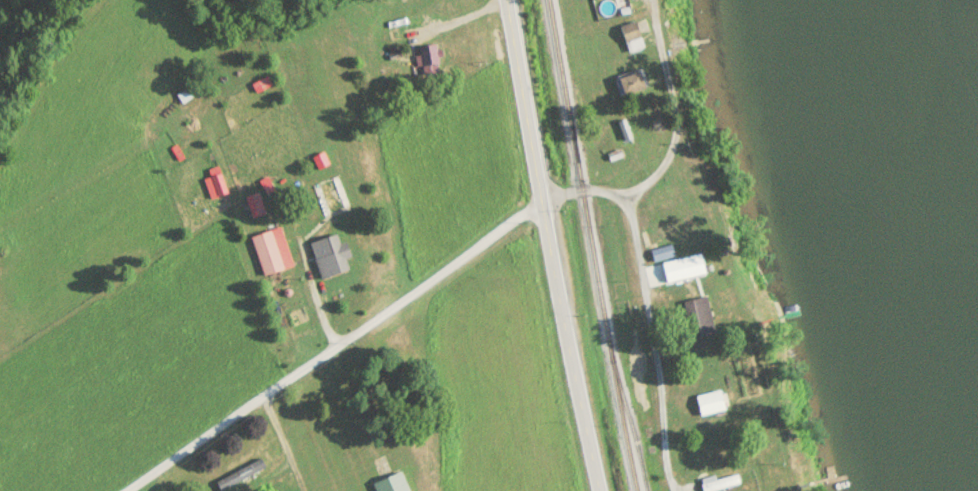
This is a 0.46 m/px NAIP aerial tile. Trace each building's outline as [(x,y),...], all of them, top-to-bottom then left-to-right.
[(623,0),(600,0),(602,8),(624,3),(623,0)] [(617,27),(627,53),(642,48),(633,22),(617,27)] [(421,67),(438,64),(433,43),(417,47),(421,67)] [(621,98),(645,87),(637,69),(613,79),(621,98)] [(319,216),(346,209),(338,177),(311,184),(319,216)] [(280,228),(250,236),(260,276),(290,268),(280,228)] [(308,244),(320,279),(347,270),(334,234),(308,244)] [(651,261),(672,258),(670,246),(649,250),(651,261)] [(703,275),(698,255),(660,264),(665,284),(703,275)] [(681,305),(692,338),(713,332),(703,299),(681,305)] [(730,408),(725,389),(694,397),(699,416),(730,408)] [(263,467),(258,459),(214,484),(218,490),(222,490),(263,467)] [(399,472),(370,483),(373,490),(407,490),(399,472)] [(700,490),(737,490),(737,478),(700,478),(700,490)]
